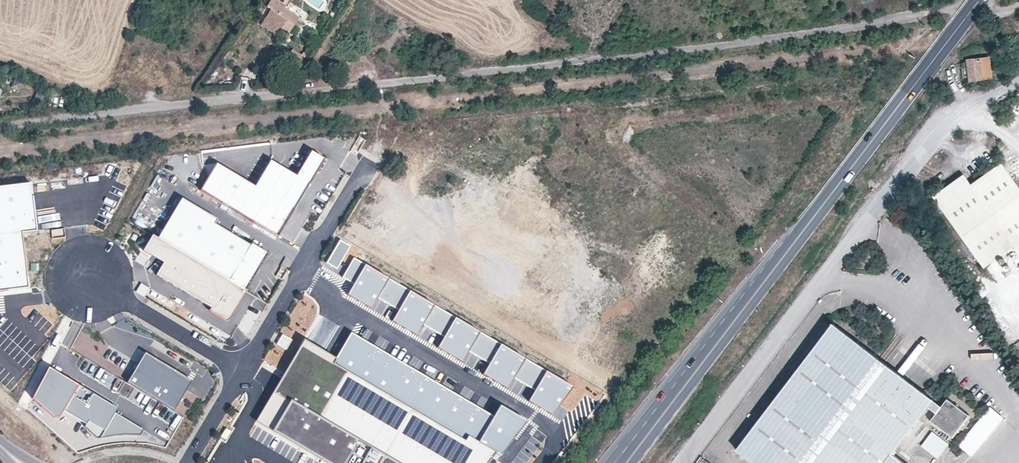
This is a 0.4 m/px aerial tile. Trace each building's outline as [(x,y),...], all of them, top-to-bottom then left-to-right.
[(289,32),(298,17),(276,2),(261,25),(272,33),(278,24),(282,27),(289,32)] [(259,15),(263,9),(259,7),(255,12),(259,15)] [(288,57),(283,53),(278,61),(294,72),(304,57),(293,50),(288,57)] [(990,58),(967,61),(970,81),(992,79),(990,58)] [(49,93),(38,89),(32,105),(43,109),(49,93)] [(357,155),(366,140),(359,136),(350,151),(357,155)] [(200,186),(278,233),(312,176),(325,155),(311,147),(296,172),(270,156),(255,182),(216,159),(200,186)] [(1001,162),(970,184),(962,173),(932,195),(983,266),(1013,245),(1018,253),(1018,188),(1001,162)] [(158,235),(244,286),(246,288),(252,278),(269,250),(251,240),(250,242),(215,221),(217,216),(182,195),(158,235)] [(35,196),(0,200),(0,297),(41,292),(35,196)] [(300,249),(308,232),(301,228),(293,246),(300,249)] [(242,290),(244,286),(158,235),(153,232),(144,247),(164,259),(157,272),(211,304),(227,314),(236,299),(242,290)] [(349,246),(339,241),(327,263),(337,268),(349,246)] [(371,308),(387,279),(354,260),(344,277),(353,283),(347,294),(371,308)] [(416,335),(433,306),(389,280),(379,298),(400,310),(393,321),(416,335)] [(244,291),(242,290),(236,299),(227,314),(211,304),(210,307),(227,318),(244,291)] [(463,363),(480,334),(434,307),(423,324),(444,336),(437,347),(463,363)] [(754,462),(905,462),(893,454),(928,407),(933,400),(833,324),(737,449),(754,462)] [(258,419),(331,462),(486,462),(489,458),(495,452),(500,454),(526,422),(500,405),(494,417),(352,334),(337,359),(304,341),(258,419)] [(507,389),(524,360),(480,334),(470,351),(490,363),(484,375),(507,389)] [(142,356),(127,381),(174,408),(192,378),(145,350),(142,356)] [(554,416),(571,388),(525,361),(515,378),(536,390),(529,401),(554,416)] [(121,409),(55,371),(38,399),(60,418),(68,414),(77,420),(98,438),(139,435),(141,428),(118,414),(121,409)] [(948,398),(942,407),(937,413),(931,421),(953,439),(970,416),(948,398)] [(942,407),(933,400),(928,407),(937,413),(942,407)] [(973,456),(1002,418),(989,408),(960,446),(973,456)] [(226,427),(221,435),(226,438),(231,430),(226,427)] [(931,430),(920,445),(937,458),(949,443),(931,430)]
